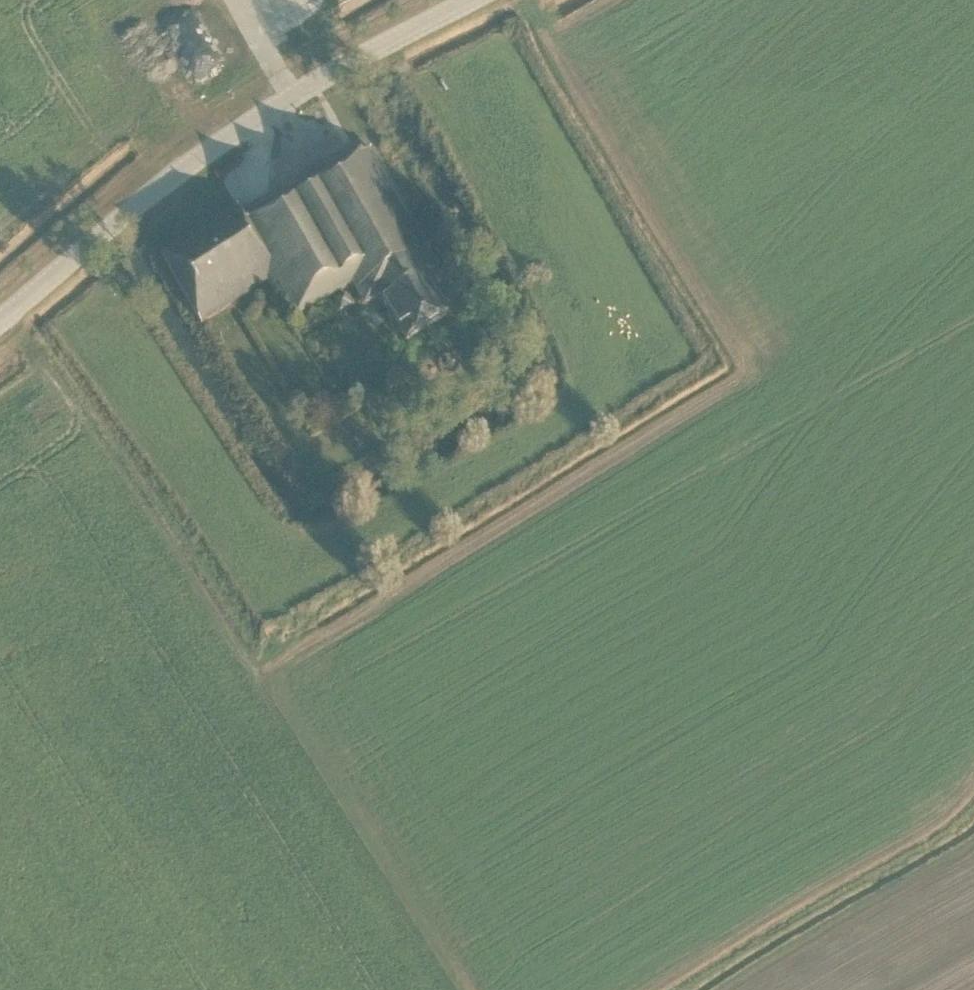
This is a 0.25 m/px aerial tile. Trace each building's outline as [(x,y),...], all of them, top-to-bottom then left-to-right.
[(428,252),(370,150),(246,223),(237,207),(162,257),(201,325),(268,281),(290,321),(352,285),(364,306),(378,297),(406,342),(448,316),(424,277),(437,270),(426,253),(428,252)] [(344,297),(334,302),(339,312),(349,307),(344,297)]
